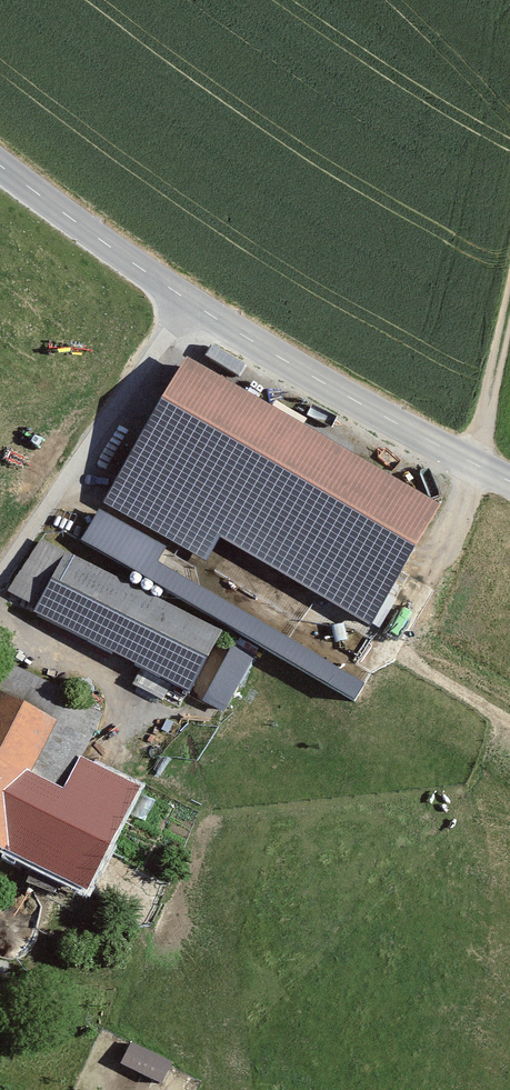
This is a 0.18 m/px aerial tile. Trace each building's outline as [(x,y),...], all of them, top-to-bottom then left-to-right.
[(448,508),(187,358),(103,502),(364,652),(448,508)] [(99,505),(82,535),(149,573),(166,543),(99,505)] [(224,635),(65,558),(37,616),(196,693),(224,635)] [(0,657),(0,855),(5,845),(98,888),(142,793),(80,764),(107,706),(0,657)] [(120,1060),(163,1078),(173,1055),(130,1036),(120,1060)]
